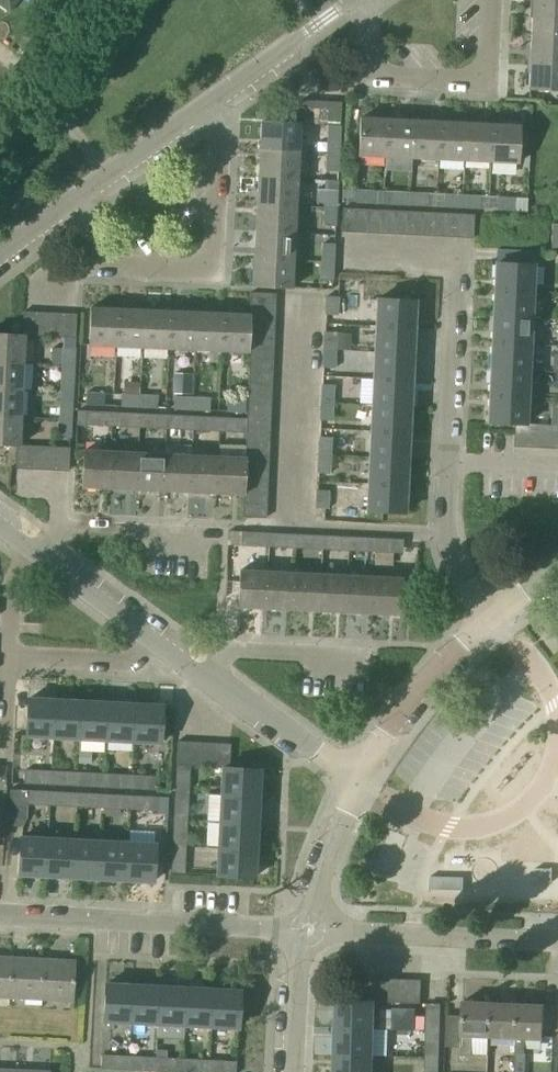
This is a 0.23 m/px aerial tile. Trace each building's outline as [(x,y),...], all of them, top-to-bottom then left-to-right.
[(9,12),(18,0),(0,0),(0,5),(9,12)] [(557,11),(557,0),(531,0),(530,10),(557,11)] [(529,37),(557,38),(557,11),(530,10),(529,37)] [(557,65),(557,38),(529,37),(528,64),(557,65)] [(448,41),(431,49),(437,61),(454,53),(448,41)] [(528,64),(526,91),(557,92),(557,65),(528,64)] [(298,124),(311,125),(312,102),(299,101),(298,124)] [(311,125),(324,126),(325,102),(312,102),(311,125)] [(325,102),(324,126),(337,126),(339,103),(325,102)] [(356,157),(384,158),(386,120),(358,119),(356,157)] [(414,122),(386,120),(384,158),(412,160),(414,122)] [(412,160),(439,161),(441,123),(414,122),(412,160)] [(257,153),(296,155),(298,125),(258,123),(257,153)] [(439,161),(465,162),(467,124),(441,123),(439,161)] [(467,124),(465,162),(490,164),(492,126),(467,124)] [(492,126),(490,164),(515,165),(517,127),(492,126)] [(326,154),(338,154),(339,136),(327,136),(326,154)] [(256,180),(295,182),(296,155),(257,153),(256,180)] [(338,154),(326,154),(325,171),(337,171),(338,154)] [(255,206),(294,207),(295,182),(256,180),(255,206)] [(316,203),(324,203),(324,189),(317,189),(316,203)] [(323,209),(336,209),(337,190),(324,189),(324,203),(323,209)] [(355,203),(373,204),(374,192),(355,191),(355,203)] [(391,205),(410,206),(411,193),(391,192),(391,205)] [(411,193),(410,206),(426,207),(427,194),(411,193)] [(443,207),(462,208),(463,196),(444,195),(443,207)] [(463,196),(462,208),(479,209),(480,197),(463,196)] [(496,210),(514,211),(515,198),(496,198),(496,210)] [(254,233),(293,235),(294,207),(255,206),(254,233)] [(340,231),(353,232),(354,209),(342,208),(340,231)] [(336,209),(323,209),(322,225),(335,226),(336,209)] [(353,232),(366,233),(367,209),(354,209),(353,232)] [(366,233),(379,233),(380,210),(367,209),(366,233)] [(379,233),(392,234),(393,210),(380,210),(379,233)] [(392,234),(406,235),(407,211),(393,210),(392,234)] [(407,211),(406,235),(419,235),(420,212),(407,211)] [(419,235),(432,236),(433,212),(420,212),(419,235)] [(433,212),(432,236),(445,237),(446,213),(433,212)] [(460,214),(446,213),(445,237),(459,237),(460,214)] [(460,214),(459,237),(472,238),(474,214),(460,214)] [(557,254),(557,225),(551,225),(549,253),(557,254)] [(254,233),(252,260),(292,261),(293,235),(254,233)] [(321,264),(333,264),(334,244),(322,244),(321,264)] [(491,293),(530,295),(531,266),(538,267),(538,256),(496,253),(495,264),(493,264),(491,293)] [(292,261),(252,260),(251,287),(290,288),(292,261)] [(333,264),(321,264),(320,280),(332,280),(333,264)] [(490,319),(529,321),(530,295),(491,293),(490,319)] [(249,307),(274,308),(275,296),(249,295),(249,307)] [(324,314),(337,315),(338,297),(325,296),(324,314)] [(373,328),(411,329),(412,302),(374,300),(373,328)] [(249,307),(248,317),(248,319),(274,320),(274,308),(249,307)] [(88,347),(115,349),(117,310),(90,309),(88,347)] [(117,310),(115,349),(142,350),(144,312),(117,310)] [(142,350),(168,351),(169,313),(144,312),(142,350)] [(21,336),(24,336),(28,337),(34,337),(35,313),(22,313),(21,336)] [(35,313),(34,337),(48,338),(49,314),(35,313)] [(169,313),(168,351),(194,352),(196,314),(169,313)] [(62,315),(49,314),(48,338),(61,338),(62,315)] [(222,315),(196,314),(194,352),(220,353),(222,315)] [(62,315),(61,338),(75,339),(76,315),(62,315)] [(248,317),(222,315),(220,353),(246,355),(247,346),(247,332),(248,319),(248,317)] [(248,319),(247,332),(273,333),(274,320),(248,319)] [(490,319),(489,344),(527,346),(529,321),(490,319)] [(372,354),(410,356),(411,329),(373,328),(372,354)] [(247,346),(272,348),(273,333),(247,332),(247,346)] [(323,332),(322,352),(335,353),(335,332),(323,332)] [(22,364),(24,336),(21,336),(0,335),(0,363),(22,364)] [(489,344),(488,371),(526,373),(527,346),(489,344)] [(247,346),(246,355),(246,361),(272,362),(272,348),(247,346)] [(61,366),(73,367),(75,348),(62,347),(61,366)] [(335,353),(322,352),(322,367),(334,368),(335,353)] [(371,380),(409,382),(410,356),(372,354),(371,380)] [(246,374),(271,375),(272,362),(246,361),(246,374)] [(21,391),(22,364),(0,363),(0,390),(21,391)] [(73,367),(61,366),(60,383),(59,392),(72,393),(73,384),(73,367)] [(486,397),(525,399),(526,373),(488,371),(486,397)] [(246,374),(245,387),(271,388),(271,375),(246,374)] [(190,378),(173,377),(172,392),(190,393),(190,378)] [(371,380),(370,405),(408,407),(409,382),(371,380)] [(320,403),(332,404),(333,385),(321,384),(320,403)] [(271,388),(245,387),(245,399),(270,400),(271,388)] [(20,418),(21,391),(0,390),(0,417),(20,418)] [(86,393),(85,402),(85,405),(103,406),(104,394),(86,393)] [(120,407),(138,408),(139,395),(121,394),(120,407)] [(139,395),(138,408),(156,408),(157,396),(139,395)] [(173,409),(192,410),(192,398),(174,397),(173,409)] [(513,425),(524,425),(525,399),(486,397),(485,424),(513,425)] [(192,398),(192,410),(209,411),(209,398),(192,398)] [(226,412),(244,412),(245,400),(226,399),(226,412)] [(270,400),(245,399),(245,412),(269,413),(270,400)] [(58,419),(71,420),(72,402),(59,402),(58,419)] [(332,404),(320,403),(319,420),(331,421),(332,404)] [(369,430),(407,431),(408,407),(370,405),(369,430)] [(84,425),(112,427),(112,412),(85,411),(84,425)] [(112,412),(112,427),(139,428),(140,414),(112,412)] [(245,412),(244,419),(244,426),(269,427),(269,413),(245,412)] [(166,415),(140,414),(139,428),(165,429),(166,415)] [(193,416),(166,415),(165,429),(193,430),(193,416)] [(193,430),(219,432),(220,417),(193,416),(193,430)] [(20,418),(0,417),(0,446),(15,447),(19,447),(20,418)] [(244,419),(220,417),(219,432),(244,433),(244,426),(244,419)] [(71,420),(58,419),(57,438),(70,438),(71,420)] [(524,425),(513,425),(512,448),(525,449),(526,426),(526,425),(524,425)] [(525,449),(538,450),(539,426),(526,425),(526,426),(525,449)] [(244,426),(244,433),(244,438),(268,439),(269,427),(244,426)] [(538,450),(551,450),(553,427),(539,426),(538,450)] [(369,430),(368,456),(406,458),(407,431),(369,430)] [(317,454),(329,455),(331,438),(318,437),(317,454)] [(268,439),(244,438),(243,452),(268,452),(268,439)] [(14,468),(28,469),(29,447),(19,447),(15,447),(14,468)] [(28,469),(41,470),(42,448),(29,447),(28,469)] [(41,470),(54,470),(55,449),(42,448),(41,470)] [(55,449),(54,470),(68,471),(69,449),(55,449)] [(81,487),(109,489),(111,453),(83,451),(81,487)] [(243,459),(243,464),(267,466),(268,452),(243,452),(243,459)] [(109,489),(136,490),(138,454),(111,453),(109,489)] [(136,490),(163,491),(164,455),(138,454),(136,490)] [(329,455),(317,454),(316,473),(328,473),(329,455)] [(164,455),(163,491),(190,492),(191,456),(164,455)] [(191,456),(190,492),(216,494),(218,458),(191,456)] [(366,484),(405,486),(406,458),(368,456),(366,484)] [(242,478),(243,464),(243,459),(218,458),(216,494),(242,495),(242,491),(242,478)] [(242,478),(266,479),(267,466),(243,464),(242,478)] [(266,479),(242,478),(242,491),(266,492),(266,479)] [(405,486),(366,484),(365,512),(404,514),(405,486)] [(314,509),(327,509),(328,491),(315,490),(314,509)] [(242,491),(242,495),(241,504),(265,505),(266,492),(242,491)] [(265,505),(241,504),(241,517),(264,518),(265,505)] [(227,544),(240,545),(241,532),(227,531),(227,544)] [(258,546),(259,532),(241,532),(240,545),(258,546)] [(268,533),(267,547),(285,548),(286,534),(268,533)] [(313,535),(295,534),(294,548),(312,549),(313,535)] [(340,536),(322,535),(321,550),(339,551),(340,536)] [(367,538),(348,537),(348,551),(366,552),(367,538)] [(394,539),(375,538),(375,552),(393,553),(394,539)] [(237,608),(264,609),(265,594),(266,572),(239,570),(237,608)] [(264,609),(291,611),(291,595),(293,573),(266,572),(265,594),(264,609)] [(291,611),(317,612),(318,596),(319,575),(293,573),(291,595),(291,611)] [(317,612),(344,614),(345,597),(346,576),(319,575),(318,596),(317,612)] [(344,614),(371,615),(372,599),(373,578),(346,576),(345,597),(344,614)] [(372,599),(371,615),(398,617),(400,579),(373,578),(372,599)] [(24,736),(51,737),(53,701),(26,699),(24,736)] [(53,701),(51,737),(76,738),(78,702),(53,701)] [(76,738),(104,740),(105,703),(78,702),(76,738)] [(105,703),(104,740),(131,741),(133,705),(105,703)] [(133,705),(131,741),(159,743),(161,706),(133,705)] [(176,741),(175,765),(188,766),(190,742),(176,741)] [(190,742),(188,766),(189,766),(202,767),(203,743),(198,743),(190,742)] [(203,743),(202,767),(215,767),(216,744),(206,743),(203,743)] [(216,744),(215,767),(221,768),(228,768),(229,744),(216,744)] [(175,765),(174,794),(188,795),(189,766),(175,765)] [(220,797),(257,799),(259,769),(228,768),(221,768),(220,797)] [(23,783),(48,785),(49,771),(24,769),(23,783)] [(48,785),(74,786),(74,772),(49,771),(48,785)] [(74,786),(101,788),(102,773),(74,772),(74,786)] [(102,773),(101,788),(128,789),(129,775),(102,773)] [(129,775),(128,789),(157,791),(158,776),(129,775)] [(49,791),(10,789),(8,826),(22,827),(27,818),(28,804),(49,805),(49,791)] [(75,807),(76,793),(49,791),(49,805),(50,806),(49,835),(58,836),(60,806),(75,807)] [(103,794),(76,793),(75,807),(102,808),(103,794)] [(129,795),(103,794),(102,808),(128,810),(129,795)] [(172,821),(187,821),(188,795),(174,794),(172,821)] [(129,795),(128,810),(156,811),(157,797),(129,795)] [(218,823),(256,825),(257,799),(220,797),(218,823)] [(171,847),(185,848),(187,821),(172,821),(171,847)] [(218,823),(217,850),(254,852),(256,825),(218,823)] [(17,875),(45,876),(46,839),(19,838),(17,875)] [(45,876),(73,877),(74,841),(46,839),(45,876)] [(73,877),(99,879),(100,842),(74,841),(73,877)] [(100,842),(99,879),(125,880),(127,843),(100,842)] [(127,843),(125,880),(152,881),(154,845),(127,843)] [(185,848),(171,847),(169,873),(184,874),(185,848)] [(254,852),(217,850),(215,876),(253,878),(254,852)] [(552,869),(534,869),(534,882),(551,882),(552,869)] [(463,878),(429,877),(429,890),(463,891),(463,878)] [(8,999),(10,959),(0,958),(0,999),(8,999)] [(10,959),(8,999),(38,1001),(40,960),(10,959)] [(40,960),(38,1001),(71,1002),(72,962),(40,960)] [(354,1001),(367,1002),(368,980),(354,979),(354,1001)] [(367,1002),(374,1002),(380,1002),(381,980),(368,980),(367,1002)] [(380,1002),(393,1003),(394,981),(381,980),(380,1002)] [(393,1003),(406,1003),(407,981),(394,981),(393,1003)] [(407,981),(406,1003),(419,1004),(420,982),(407,981)] [(103,1022),(130,1023),(131,1008),(132,986),(105,985),(103,1022)] [(130,1023),(157,1024),(158,1011),(159,987),(132,986),(131,1008),(130,1023)] [(157,1024),(184,1026),(185,1013),(186,989),(159,987),(158,1011),(157,1024)] [(184,1026),(211,1027),(211,1016),(213,990),(186,989),(185,1013),(184,1026)] [(211,1016),(211,1027),(238,1028),(240,991),(213,990),(211,1016)] [(336,1028),(373,1030),(374,1002),(367,1002),(354,1001),(337,1001),(336,1028)] [(487,1038),(488,1004),(461,1002),(461,1016),(447,1015),(445,1047),(459,1048),(459,1056),(469,1057),(470,1038),(487,1038)] [(487,1038),(514,1040),(516,1005),(488,1004),(487,1038)] [(516,1005),(514,1040),(513,1055),(524,1056),(525,1040),(541,1041),(543,1006),(516,1005)] [(425,1032),(439,1033),(440,1008),(426,1007),(425,1014),(425,1024),(425,1032)] [(411,1032),(425,1032),(425,1024),(412,1024),(411,1032)] [(336,1028),(335,1055),(372,1057),(373,1030),(336,1028)] [(424,1059),(438,1059),(439,1033),(425,1032),(424,1059)] [(128,1070),(128,1056),(101,1054),(101,1068),(128,1070)] [(372,1057),(335,1055),(334,1071),(371,1071),(372,1057)] [(128,1070),(155,1071),(155,1057),(128,1056),(128,1070)] [(155,1071),(171,1071),(182,1071),(182,1059),(155,1057),(155,1071)] [(182,1059),(182,1071),(209,1071),(209,1060),(182,1059)] [(424,1071),(438,1071),(438,1059),(424,1059),(424,1071)] [(236,1062),(209,1060),(209,1071),(236,1071),(236,1062)]
